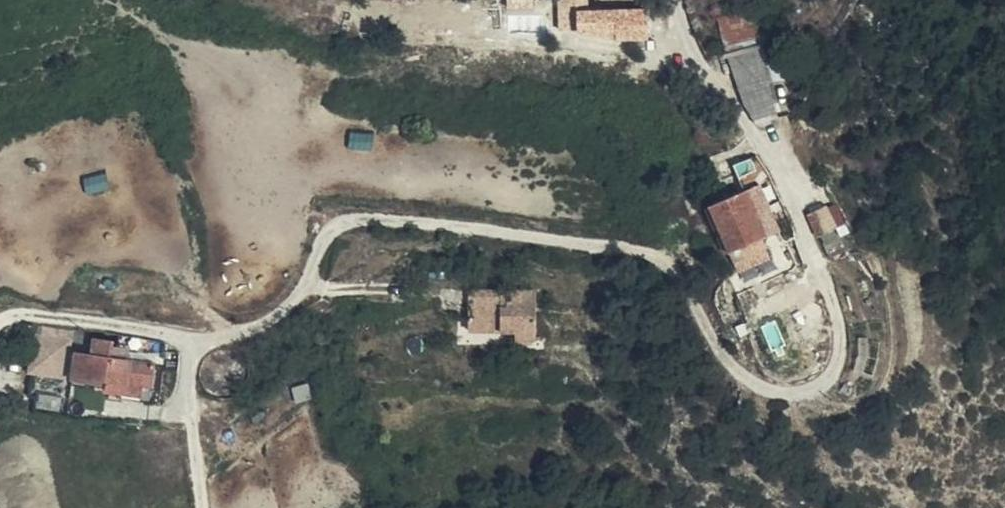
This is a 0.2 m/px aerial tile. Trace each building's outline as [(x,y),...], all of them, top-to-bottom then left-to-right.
[(560,29),(577,28),(577,6),(591,5),(590,0),(559,0),(560,29)] [(726,56),(728,55),(762,47),(765,47),(758,8),(718,18),(726,56)] [(738,91),(751,113),(763,99),(769,89),(768,84),(765,70),(762,47),(728,55),(738,91)] [(763,99),(751,113),(757,124),(777,118),(769,89),(763,99)] [(768,237),(748,190),(710,206),(734,262),(751,255),(747,246),(768,237)] [(809,212),(818,233),(848,220),(839,199),(809,212)] [(535,340),(536,291),(470,291),(469,330),(517,331),(517,339),(535,340)] [(113,357),(114,348),(115,342),(94,339),(92,354),(77,353),(74,378),(105,383),(104,390),(150,397),(155,363),(128,359),(113,357)] [(129,350),(114,348),(113,357),(128,359),(129,350)] [(552,372),(551,386),(568,388),(568,374),(552,372)] [(33,413),(59,416),(61,398),(35,395),(33,413)]
